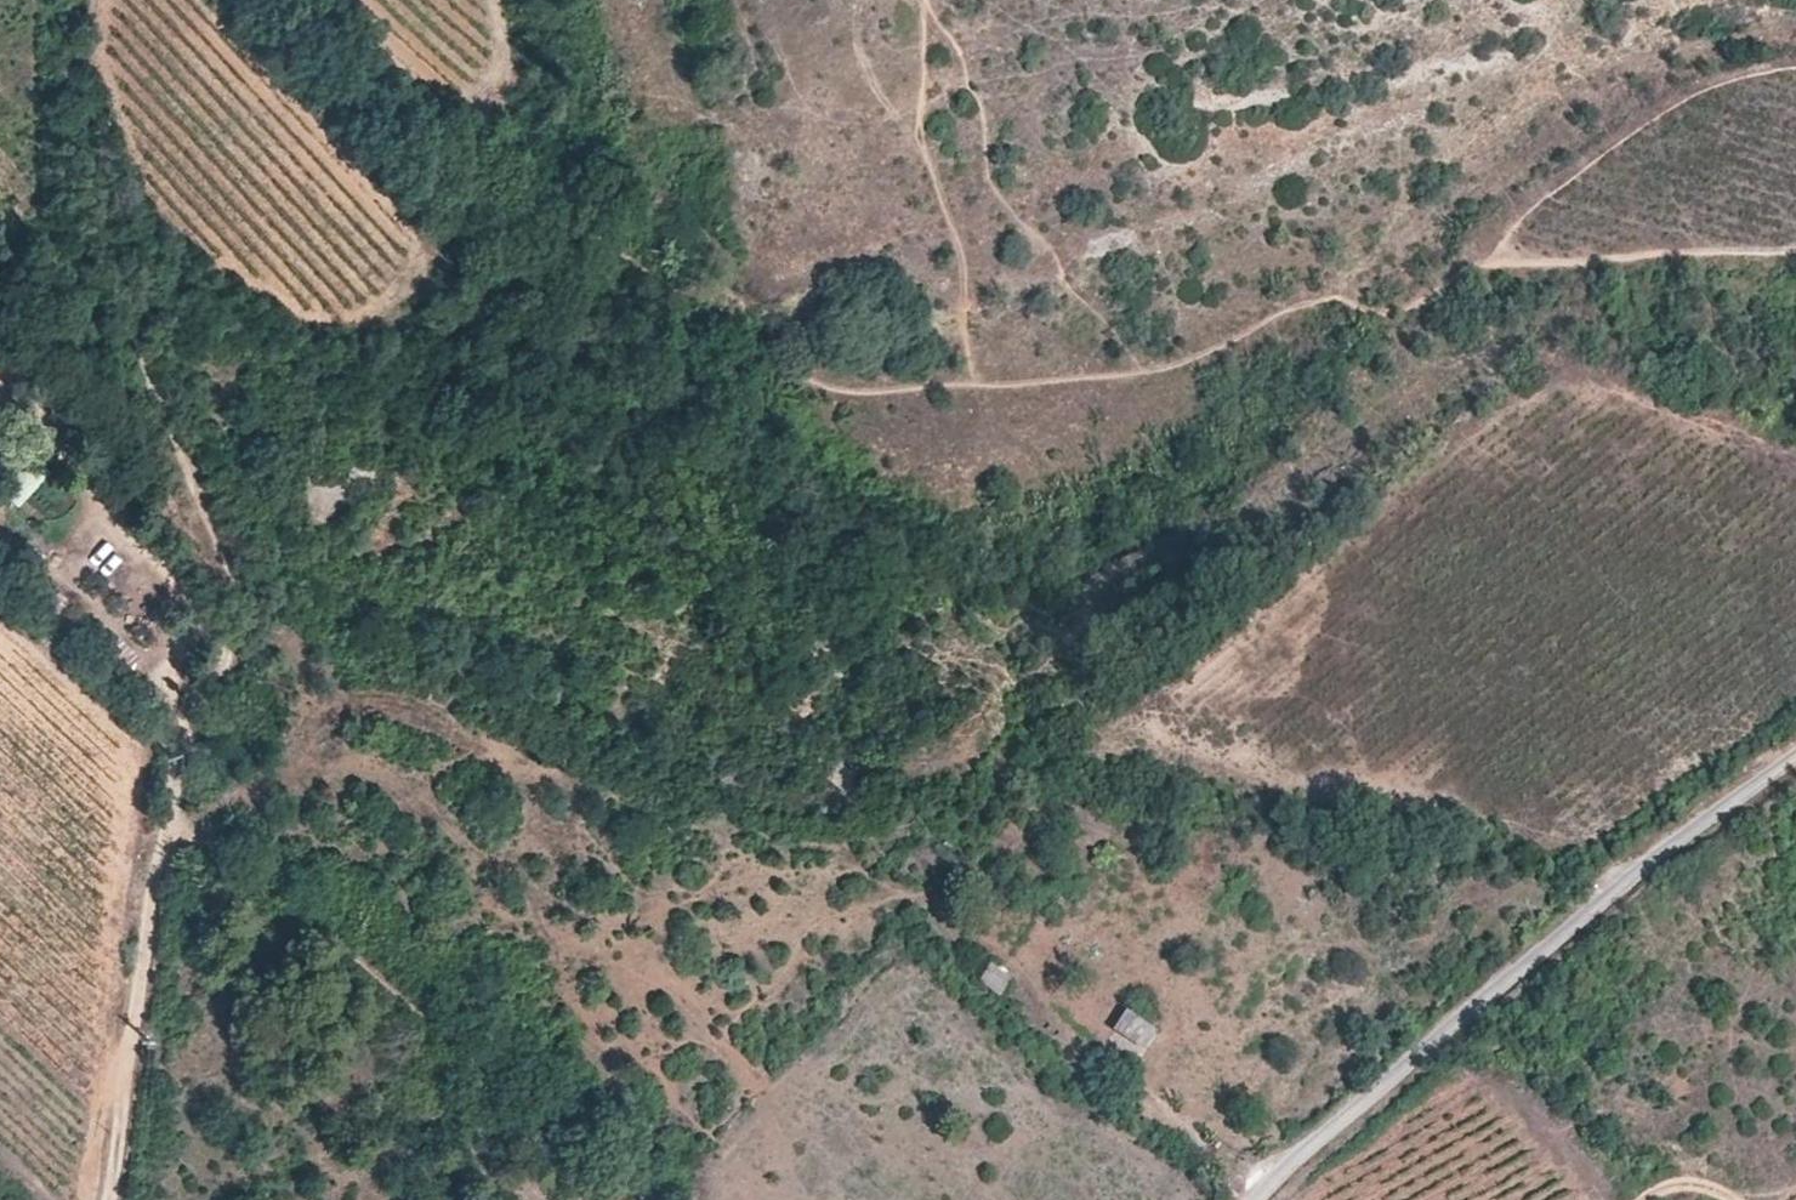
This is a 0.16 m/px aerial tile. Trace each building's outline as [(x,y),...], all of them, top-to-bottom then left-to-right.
[(1148,1048),(1157,1023),(1124,1011),(1115,1037),(1148,1048)]
